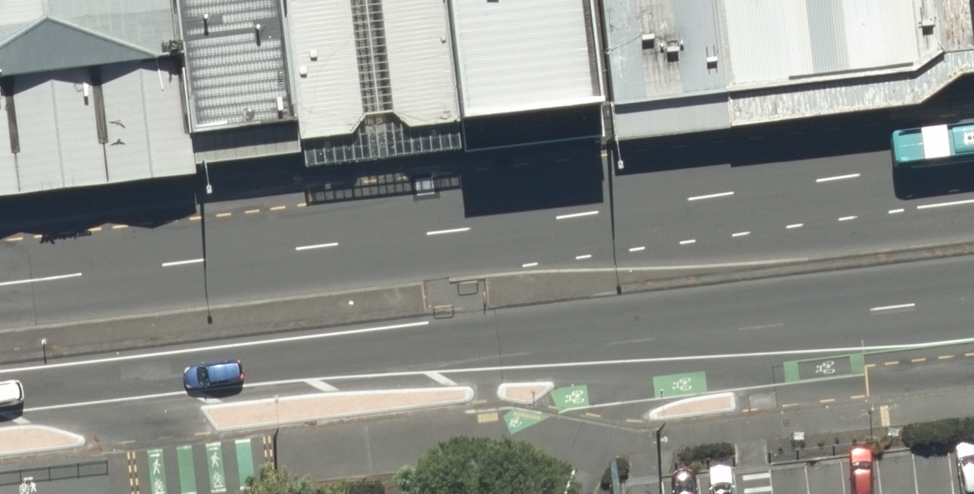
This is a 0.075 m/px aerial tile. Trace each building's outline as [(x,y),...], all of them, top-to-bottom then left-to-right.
[(60,163),(195,150),(177,0),(0,0),(0,169),(60,163)] [(195,150),(296,140),(280,0),(177,0),(195,150)] [(296,140),(374,132),(454,124),(438,0),(280,0),(296,140)] [(454,124),(600,109),(588,0),(441,0),(454,124)] [(600,109),(723,93),(713,0),(588,0),(600,109)] [(723,93),(911,72),(940,54),(973,50),(973,0),(713,0),(723,93)]
